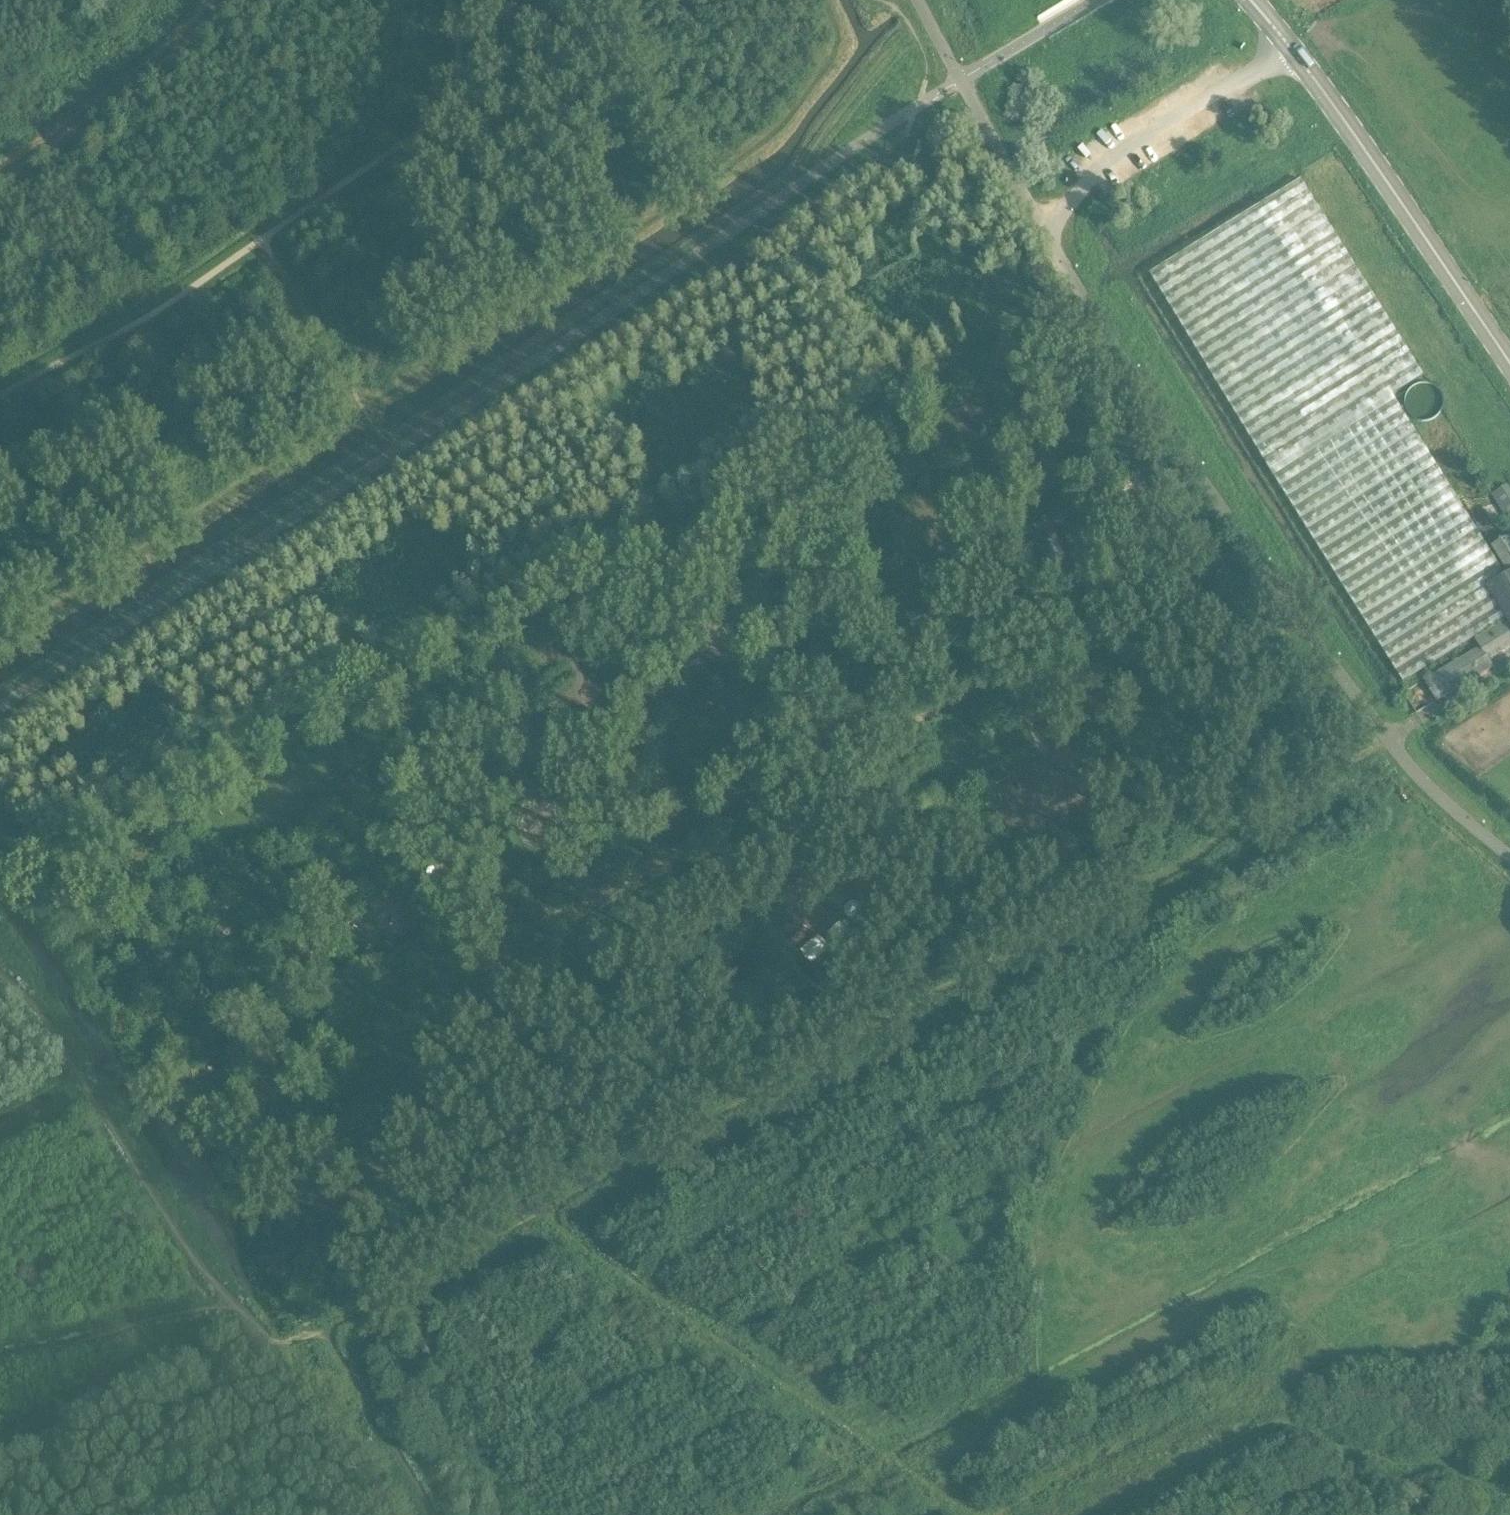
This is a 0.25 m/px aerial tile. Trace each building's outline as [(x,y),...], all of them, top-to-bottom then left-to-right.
[(1300,180),(1149,273),(1403,683),(1505,619),(1486,587),(1505,576),(1392,394),(1423,375),(1300,180)] [(1491,495),(1508,523),(1509,522),(1509,491),(1507,486),(1491,495)] [(1491,520),(1501,514),(1492,499),(1481,506),(1491,520)] [(1491,547),(1508,574),(1505,576),(1486,587),(1505,619),(1509,627),(1509,536),(1491,547)] [(1476,640),(1480,647),(1424,679),(1438,701),(1493,668),(1488,661),(1509,647),(1509,633),(1504,623),(1476,640)]
